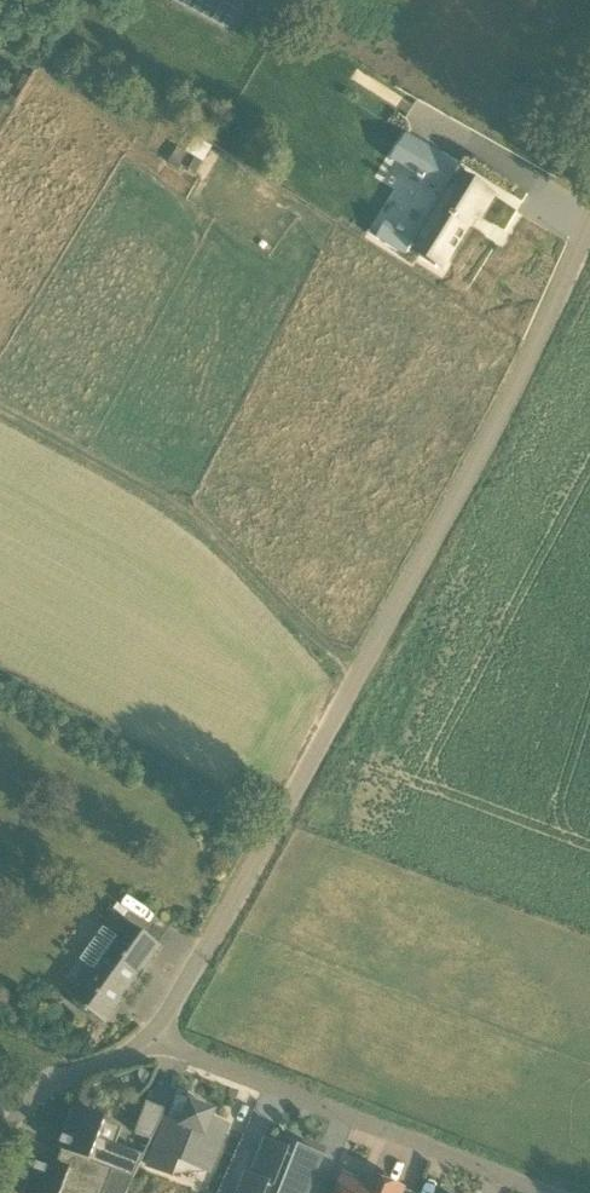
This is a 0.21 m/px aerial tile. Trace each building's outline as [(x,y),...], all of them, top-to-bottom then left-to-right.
[(466,283),(492,241),(491,240),(498,228),(504,231),(516,212),(484,192),(483,194),(478,191),(483,182),(445,159),(429,185),(467,208),(435,260),(440,263),(439,266),(444,269),(442,272),(459,283),(461,280),(466,283)] [(374,236),(408,256),(421,234),(403,223),(406,216),(391,207),(374,236)] [(104,1023),(160,945),(128,922),(72,1000),(104,1023)] [(190,1104),(175,1098),(152,1159),(174,1168),(180,1151),(209,1162),(227,1118),(211,1112),(213,1105),(192,1097),(190,1104)] [(147,1102),(135,1134),(152,1140),(167,1110),(147,1102)] [(58,1149),(65,1152),(113,1170),(134,1178),(144,1156),(103,1139),(109,1123),(73,1110),(58,1149)] [(241,1192),(310,1192),(324,1157),(301,1148),(297,1158),(289,1155),(291,1150),(268,1141),(254,1177),(248,1174),(241,1192)] [(113,1170),(65,1152),(60,1166),(38,1158),(25,1192),(61,1192),(62,1191),(67,1192),(104,1192),(113,1170)] [(104,1192),(127,1192),(134,1178),(113,1170),(104,1192)] [(344,1175),(337,1192),(402,1192),(404,1188),(384,1181),(380,1189),(344,1175)]
